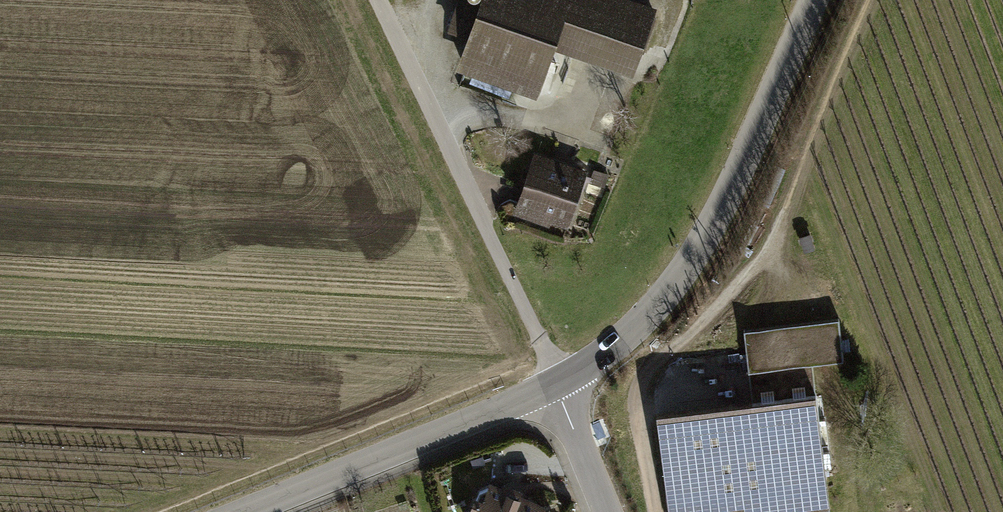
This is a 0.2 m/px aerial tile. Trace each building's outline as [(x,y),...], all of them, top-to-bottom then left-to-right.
[(636,0),(480,0),(456,68),(537,96),(555,46),(634,74),(657,7),(636,0)] [(588,169),(535,151),(515,208),(568,226),(588,169)] [(837,320),(745,332),(751,388),(813,380),(811,362),(842,359),(837,320)] [(654,414),(666,511),(742,511),(796,511),(828,508),(814,395),(654,414)] [(551,505),(492,481),(488,489),(479,491),(471,511),(554,511),(551,505)]
